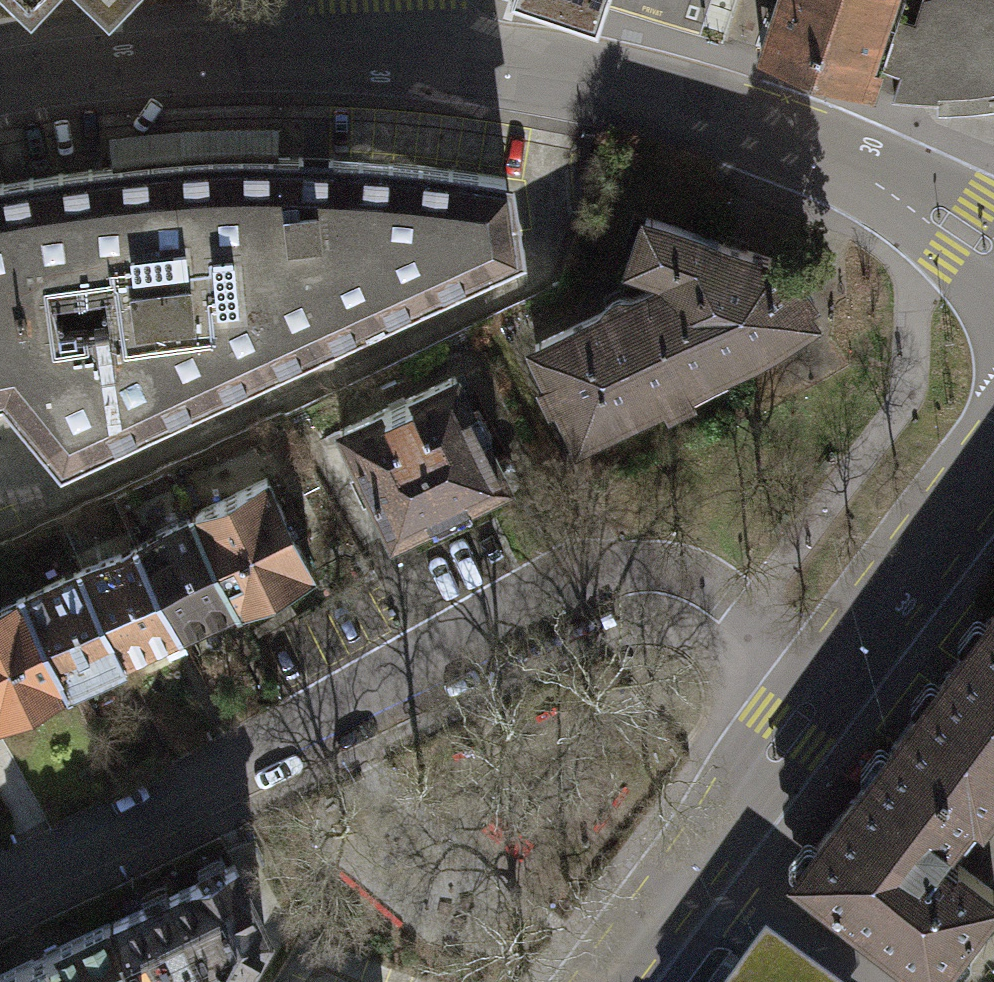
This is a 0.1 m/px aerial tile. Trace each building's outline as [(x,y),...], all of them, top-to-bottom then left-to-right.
[(888,0),(775,0),(760,47),(872,84),(880,60),(870,57),(888,0)] [(894,93),(922,96),(946,97),(976,96),(993,94),(993,0),(924,0),(894,93)] [(150,162),(164,324),(193,389),(516,242),(506,175),(435,166),(381,161),(343,158),(304,157),(267,156),(225,157),(191,158),(150,162)] [(26,177),(0,182),(0,382),(5,381),(64,450),(193,389),(164,324),(150,162),(108,166),(81,169),(54,173),(26,177)] [(667,273),(664,282),(686,328),(664,339),(685,384),(686,384),(715,370),(750,351),(781,333),(812,312),(804,302),(814,295),(798,273),(788,280),(772,258),(646,216),(631,261),(667,273)] [(664,282),(635,296),(627,297),(621,295),(615,296),(612,299),(608,306),(604,311),(535,344),(551,377),(542,381),(552,401),(561,397),(579,435),(664,394),(670,405),(692,395),(686,384),(685,384),(664,339),(686,328),(664,282)] [(454,375),(341,429),(373,497),(377,495),(395,532),(505,479),(454,375)] [(312,572),(267,478),(193,513),(194,516),(236,605),(237,607),(312,572)] [(194,516),(137,542),(180,631),(236,605),(194,516)] [(137,542),(81,569),(123,658),(180,631),(137,542)] [(81,569),(24,596),(66,685),(123,658),(81,569)] [(23,593),(0,604),(0,721),(68,689),(66,685),(24,596),(23,593)] [(983,811),(993,797),(993,619),(989,615),(893,743),(983,811)] [(893,743),(796,872),(933,975),(993,893),(993,890),(958,863),(956,865),(943,856),(956,838),(960,841),(983,811),(893,743)] [(111,922),(140,981),(231,981),(233,981),(264,926),(234,864),(111,922)] [(111,922),(0,975),(0,981),(140,981),(111,922)] [(765,954),(744,981),(803,981),(765,954)]
